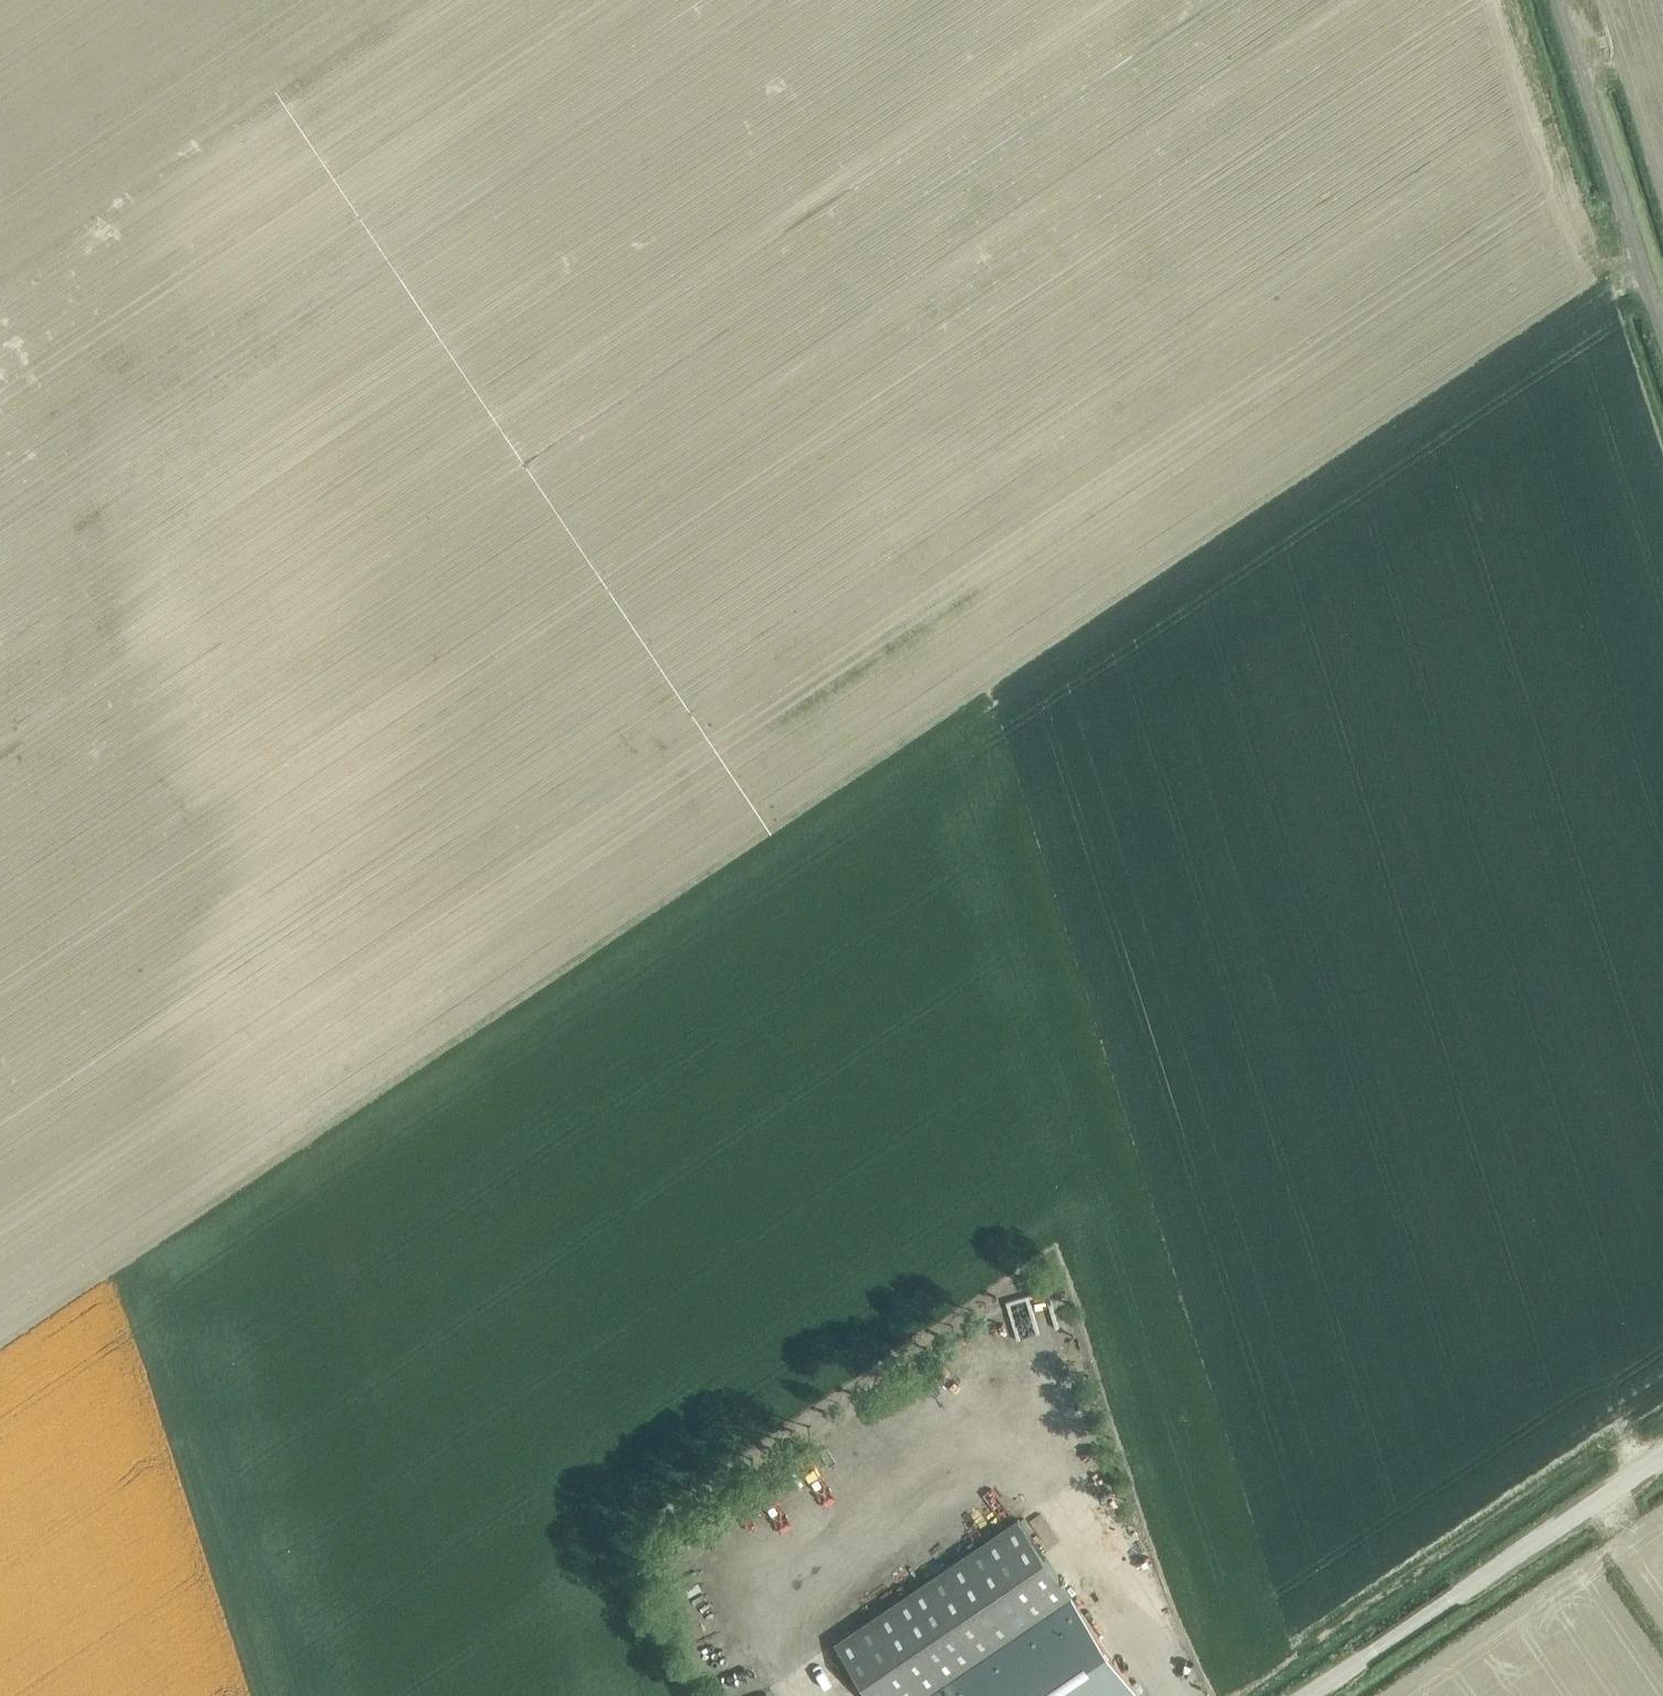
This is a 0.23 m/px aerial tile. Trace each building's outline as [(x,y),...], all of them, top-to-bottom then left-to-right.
[(1018,1518),(836,1642),(872,1695),(1140,1695),(1018,1518)]
